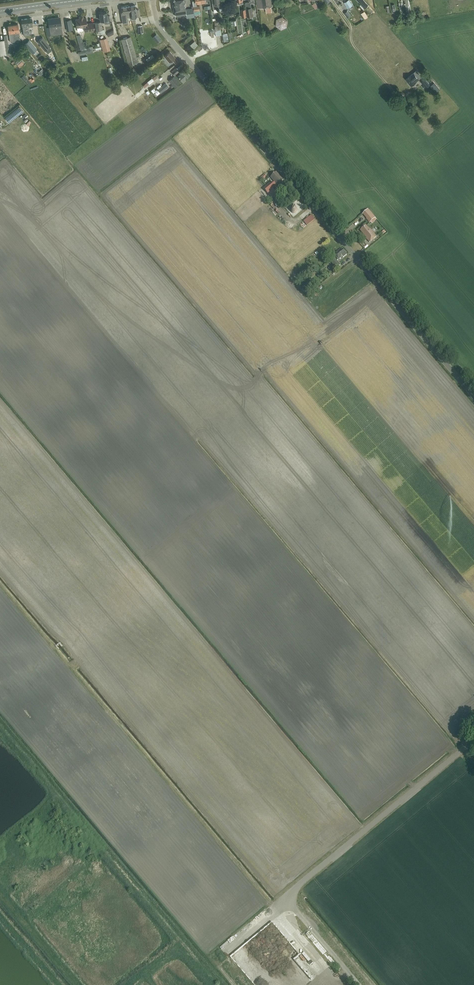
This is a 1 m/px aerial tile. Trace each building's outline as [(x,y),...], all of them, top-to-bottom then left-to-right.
[(180,0),(173,0),(174,4),(173,4),(174,11),(175,11),(176,16),(181,15),(179,3),(180,3),(180,0)] [(180,3),(179,3),(181,15),(186,15),(186,14),(189,13),(188,9),(185,9),(184,0),(180,0),(180,3)] [(258,9),(265,7),(266,13),(272,12),(271,6),(273,6),(272,0),(257,0),(258,9)] [(349,0),(348,0),(344,2),(347,8),(352,5),(349,0)] [(363,0),(357,0),(365,8),(368,5),(363,0)] [(139,9),(136,9),(135,5),(129,6),(130,16),(131,18),(140,16),(139,9)] [(130,16),(129,6),(121,7),(123,18),(122,18),(122,23),(128,22),(127,17),(130,16)] [(105,23),(110,23),(109,15),(107,16),(106,12),(99,13),(101,21),(104,20),(105,23)] [(287,27),(288,20),(282,17),(276,19),(276,26),(281,30),(287,27)] [(32,23),(33,23),(33,21),(32,21),(31,18),(21,19),(22,24),(23,35),(29,34),(28,27),(32,26),(32,23)] [(51,35),(62,33),(61,25),(60,18),(53,19),(53,18),(48,19),(49,27),(50,27),(51,35)] [(86,18),(75,19),(77,27),(84,26),(85,31),(94,30),(93,23),(87,24),(86,18)] [(101,22),(95,22),(96,30),(98,30),(99,34),(104,33),(103,27),(102,27),(101,22)] [(108,36),(101,38),(103,50),(110,49),(108,36)] [(121,39),(124,51),(134,48),(130,36),(121,39)] [(38,42),(46,51),(51,47),(43,37),(38,42)] [(32,53),(37,49),(29,40),(25,44),(32,53)] [(138,62),(134,48),(124,51),(128,65),(138,62)] [(176,64),(178,62),(170,51),(164,56),(169,62),(172,60),(176,64)] [(184,79),(189,75),(185,69),(177,76),(183,82),(185,80),(184,79)] [(416,81),(421,77),(416,70),(406,79),(411,85),(416,81)] [(27,85),(30,82),(24,74),(21,77),(27,85)] [(180,83),(174,76),(168,80),(174,87),(180,83)] [(430,85),(425,79),(421,82),(426,88),(430,85)] [(161,92),(170,87),(167,82),(158,88),(161,92)] [(278,185),(283,180),(276,172),(271,177),(278,185)] [(270,183),(264,188),(263,188),(271,198),(277,193),(274,189),(277,186),(274,182),(271,184),(270,183)] [(296,202),(301,210),(304,207),(299,199),(296,202)] [(363,215),(363,214),(367,218),(366,219),(370,223),(376,218),(368,209),(362,214),(363,215)] [(307,225),(315,219),(311,215),(304,221),(307,225)] [(369,242),(376,236),(371,230),(370,231),(366,226),(360,230),(365,235),(364,236),(369,242)] [(342,256),(338,251),(332,256),(329,252),(324,257),(328,261),(330,260),(333,264),(342,256)] [(299,265),(289,273),(294,278),(304,271),(299,265)] [(311,284),(303,291),(306,293),(313,287),(311,284)] [(330,965),(322,971),(325,974),(333,968),(330,965)]
